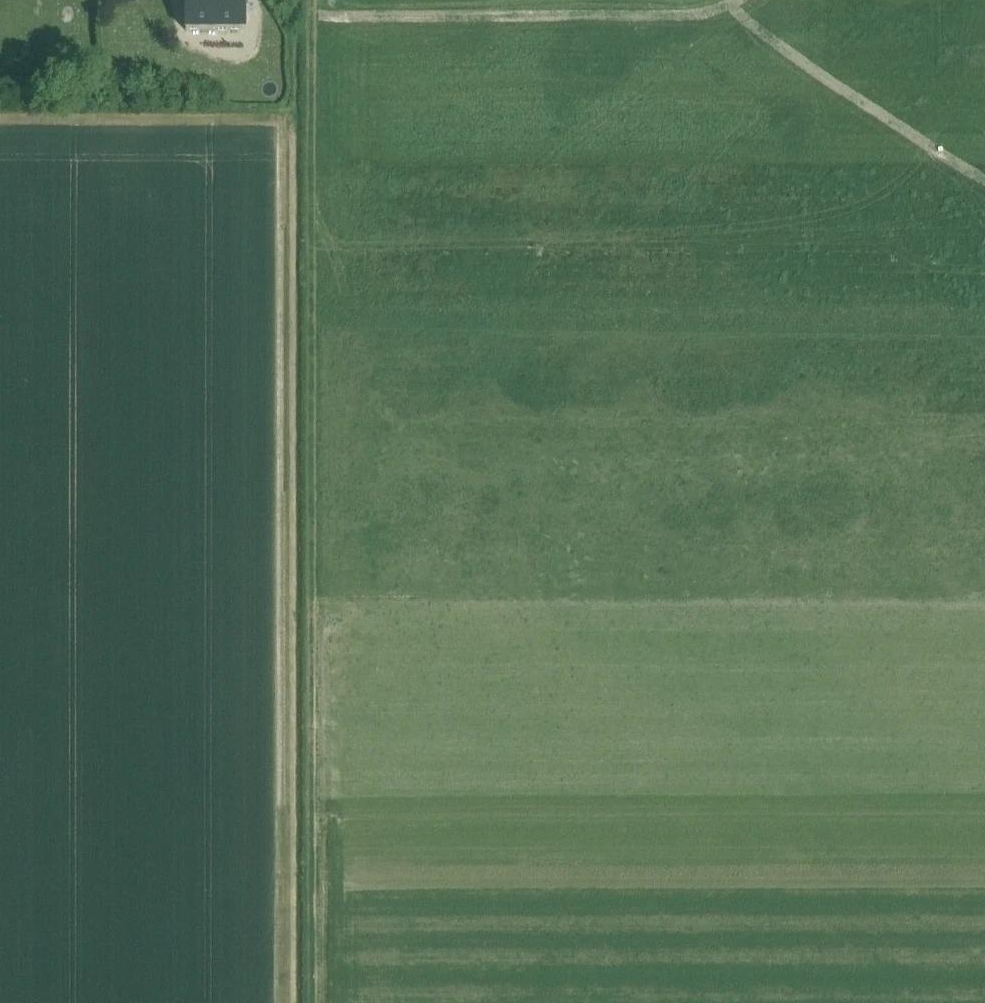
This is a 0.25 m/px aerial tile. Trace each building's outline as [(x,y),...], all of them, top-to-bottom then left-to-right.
[(185,30),(244,30),(244,0),(185,0),(185,30)]
